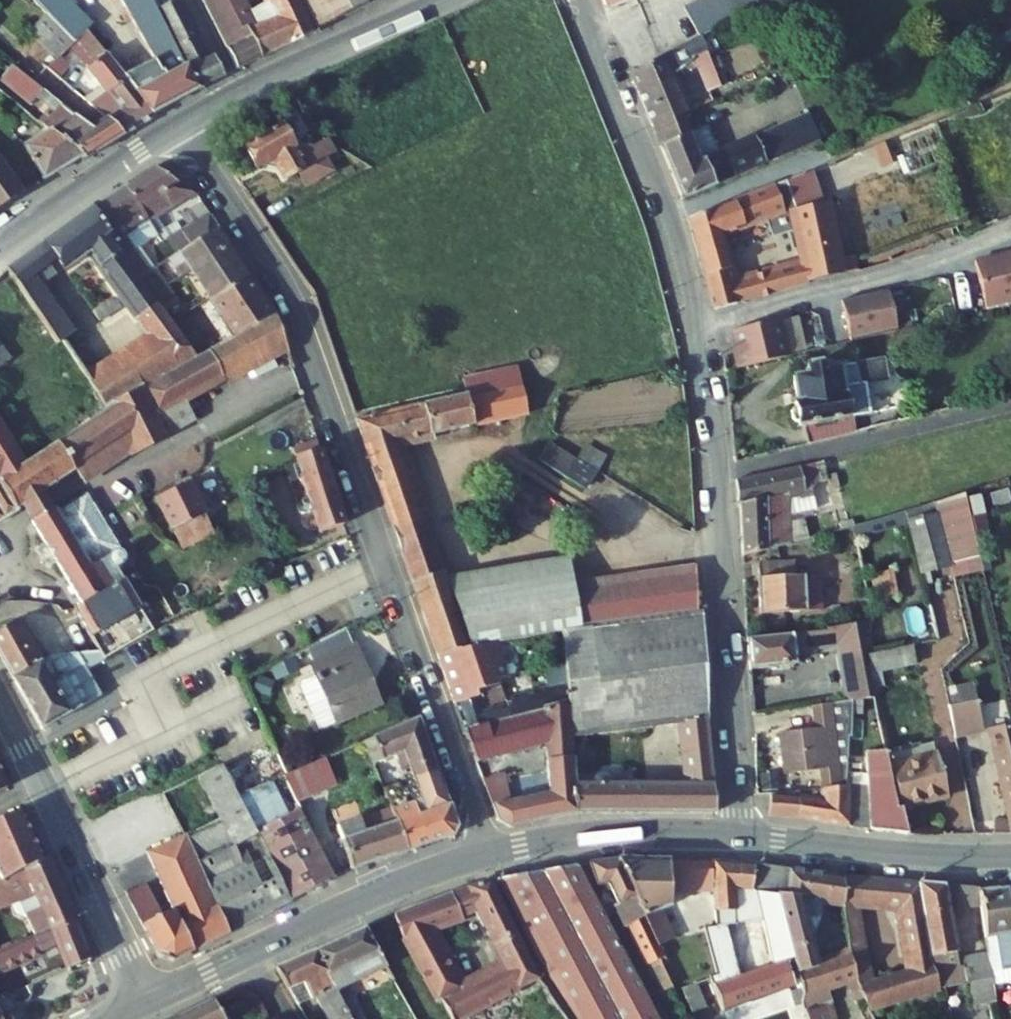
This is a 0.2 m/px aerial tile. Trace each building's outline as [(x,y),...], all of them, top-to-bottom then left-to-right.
[(64,29),(75,41),(87,30),(107,55),(119,44),(100,19),(92,26),(67,0),(37,0),(48,12),(64,29)] [(154,2),(153,0),(121,0),(155,59),(124,76),(153,114),(198,90),(154,2)] [(183,0),(175,0),(166,5),(164,0),(153,0),(154,2),(198,90),(225,77),(215,56),(211,58),(183,0)] [(269,2),(276,17),(263,24),(263,22),(249,29),(244,17),(250,14),(249,11),(244,0),(203,0),(238,70),(315,32),(300,0),(268,0),(269,2)] [(315,32),(376,0),(300,0),(315,32)] [(610,7),(609,10),(633,0),(607,0),(610,7)] [(758,0),(700,0),(685,8),(700,36),(760,4),(758,0)] [(244,17),(249,29),(263,22),(263,24),(276,17),(269,2),(249,11),(250,14),(244,17)] [(45,46),(64,29),(48,12),(30,30),(45,46)] [(154,116),(153,114),(124,76),(107,55),(87,30),(75,41),(69,47),(107,94),(91,103),(106,115),(124,135),(154,116)] [(687,43),(695,60),(706,55),(699,36),(687,43)] [(631,72),(639,90),(676,75),(667,53),(631,72)] [(706,55),(695,60),(708,92),(720,87),(706,55)] [(47,68),(59,78),(70,66),(59,57),(47,68)] [(809,113),(787,60),(765,69),(775,92),(759,98),(772,129),(809,113)] [(0,80),(32,105),(37,100),(45,90),(35,82),(12,64),(0,80)] [(690,112),(676,75),(639,90),(656,132),(684,119),(683,115),(690,112)] [(37,100),(55,113),(62,103),(45,90),(37,100)] [(31,115),(0,92),(0,141),(31,115)] [(48,126),(52,129),(82,156),(86,159),(108,145),(91,125),(62,103),(55,113),(51,119),(45,114),(38,121),(47,128),(48,126)] [(662,145),(683,200),(821,141),(809,113),(772,129),(717,152),(707,128),(691,134),(684,119),(656,132),(662,145)] [(124,135),(106,115),(99,120),(116,141),(124,135)] [(296,117),(244,146),(256,168),(265,162),(267,166),(275,167),(278,166),(287,181),(299,174),(326,158),(336,153),(327,138),(313,146),(296,117)] [(99,120),(91,125),(108,145),(116,141),(99,120)] [(52,129),(24,145),(44,179),(82,156),(52,129)] [(326,158),(299,174),(306,187),(334,172),(326,158)] [(24,195),(0,160),(0,211),(24,195)] [(127,185),(149,221),(154,230),(162,242),(181,231),(182,230),(177,221),(165,229),(156,217),(195,193),(155,167),(127,185)] [(127,185),(92,206),(140,277),(152,269),(149,265),(146,267),(131,243),(126,236),(149,221),(127,185)] [(735,282),(723,235),(784,211),(774,186),(690,219),(714,308),(843,275),(832,228),(826,203),(793,211),(803,260),(789,264),(790,268),(735,282)] [(188,227),(209,213),(202,202),(181,216),(188,227)] [(144,386),(145,388),(196,359),(162,309),(151,293),(140,277),(92,206),(42,242),(63,271),(67,268),(90,251),(150,332),(102,364),(78,331),(80,330),(26,255),(6,269),(38,315),(57,343),(58,345),(63,342),(78,366),(106,409),(113,404),(112,402),(144,386)] [(210,213),(209,213),(188,227),(182,230),(181,231),(189,245),(218,226),(210,213)] [(126,236),(131,243),(154,230),(149,221),(126,236)] [(179,276),(231,244),(218,226),(189,245),(178,252),(184,261),(173,268),(179,276)] [(93,312),(95,310),(67,268),(63,271),(42,242),(26,255),(80,330),(98,319),(93,312)] [(202,286),(243,262),(231,244),(179,276),(183,283),(189,293),(202,286)] [(173,268),(184,261),(178,252),(168,259),(173,268)] [(1010,306),(1010,255),(976,263),(987,312),(1010,306)] [(277,314),(243,262),(202,286),(238,336),(277,314)] [(152,269),(140,277),(151,293),(168,283),(156,266),(152,269)] [(162,309),(179,300),(173,290),(168,283),(151,293),(162,309)] [(179,300),(189,293),(183,283),(173,290),(179,300)] [(852,343),(898,332),(889,292),(842,303),(852,343)] [(95,310),(93,312),(98,319),(101,323),(122,308),(115,297),(95,310)] [(57,511),(46,491),(74,473),(120,442),(131,456),(169,436),(158,416),(185,400),(287,345),(277,314),(238,336),(196,359),(145,388),(144,386),(112,402),(113,404),(106,409),(28,461),(0,418),(0,522),(18,511),(17,509),(22,506),(46,543),(41,545),(38,551),(46,564),(52,564),(57,562),(82,604),(74,609),(99,652),(104,660),(153,632),(114,568),(119,566),(123,562),(124,558),(124,555),(121,552),(117,550),(120,548),(87,494),(57,511)] [(50,348),(57,343),(38,315),(30,320),(50,348)] [(738,370),(788,358),(780,321),(734,333),(738,354),(735,356),(738,370)] [(65,373),(78,366),(63,342),(58,345),(57,343),(50,348),(65,373)] [(11,358),(0,344),(0,367),(11,358)] [(868,415),(871,415),(865,382),(883,379),(880,360),(855,364),(843,367),(843,366),(830,368),(829,362),(807,365),(808,374),(793,377),(797,403),(795,403),(796,407),(794,408),(791,412),(792,420),(796,423),(798,423),(799,428),(803,426),(808,444),(855,432),(852,418),(868,415)] [(467,396),(520,383),(516,367),(463,379),(467,396)] [(899,422),(892,388),(889,377),(883,379),(865,382),(871,415),(868,415),(871,428),(899,422)] [(441,571),(398,443),(527,414),(520,383),(467,396),(358,419),(414,582),(438,655),(473,647),(448,576),(446,570),(441,571)] [(196,421),(185,400),(158,416),(169,436),(196,421)] [(84,488),(131,456),(120,442),(74,473),(84,488)] [(540,459),(586,488),(596,472),(550,443),(540,459)] [(294,458),(308,497),(318,530),(319,534),(346,525),(321,449),(294,458)] [(791,543),(790,515),(789,500),(814,495),(812,484),(805,485),(801,466),(737,480),(743,555),(791,543)] [(181,526),(206,514),(190,482),(156,499),(172,531),(181,526)] [(789,500),(790,515),(817,510),(814,495),(789,500)] [(295,502),(306,534),(318,530),(308,497),(295,502)] [(921,572),(951,564),(935,502),(906,511),(909,525),(920,568),(921,572)] [(854,527),(871,620),(877,620),(913,612),(909,589),(879,594),(868,537),(909,525),(906,511),(854,527)] [(189,541),(213,529),(206,514),(181,526),(189,541)] [(498,642),(563,631),(582,628),(574,582),(570,556),(448,576),(473,647),(498,642)] [(761,614),(823,611),(821,575),(796,576),(796,561),(758,563),(761,614)] [(697,565),(574,582),(582,628),(698,611),(697,565)] [(924,585),(921,572),(920,568),(911,570),(912,588),(924,585)] [(235,577),(218,585),(222,593),(238,586),(235,577)] [(932,582),(924,585),(931,606),(935,625),(943,623),(932,582)] [(195,588),(167,602),(174,616),(202,602),(195,588)] [(703,611),(698,611),(582,628),(563,631),(567,683),(569,704),(572,738),(603,734),(610,786),(574,786),(576,814),(716,815),(707,720),(703,611)] [(17,619),(0,629),(0,656),(12,677),(40,661),(17,619)] [(871,620),(810,633),(747,639),(750,670),(796,665),(795,653),(835,649),(837,660),(845,702),(853,700),(876,697),(871,674),(867,654),(864,636),(873,634),(871,629),(878,627),(877,620),(871,620)] [(336,722),(336,723),(381,704),(355,645),(347,630),(306,649),(313,663),(311,664),(316,675),(301,681),(299,685),(317,730),(336,722)] [(473,647),(438,655),(456,707),(480,699),(478,693),(500,687),(498,682),(510,679),(498,642),(473,647)] [(871,674),(916,665),(912,645),(867,654),(871,674)] [(835,649),(795,653),(796,665),(837,660),(835,649)] [(37,729),(102,695),(87,669),(104,660),(99,652),(51,657),(41,662),(40,661),(12,677),(37,729)] [(567,683),(503,700),(500,687),(478,693),(480,699),(456,707),(464,732),(465,732),(569,704),(567,683)] [(973,685),(946,691),(949,707),(977,701),(973,685)] [(845,786),(846,772),(849,737),(851,737),(853,700),(845,702),(812,707),(813,729),(778,733),(783,775),(819,770),(820,789),(845,786)] [(983,731),(977,701),(949,707),(955,737),(983,731)] [(520,747),(526,763),(524,764),(528,773),(517,776),(518,781),(487,791),(492,806),(493,806),(498,820),(511,828),(576,814),(574,786),(572,738),(569,704),(465,732),(476,764),(520,747)] [(418,718),(372,738),(382,761),(404,752),(413,777),(436,769),(418,718)] [(989,729),(1010,820),(1010,823),(1010,724),(989,729)] [(373,765),(382,761),(372,738),(364,742),(373,765)] [(890,753),(901,807),(901,810),(949,797),(934,743),(890,753)] [(850,827),(908,835),(901,810),(901,807),(897,809),(886,752),(867,752),(868,773),(846,772),(845,786),(850,785),(850,827)] [(300,797),(331,784),(320,760),(290,774),(300,797)] [(290,900),(255,831),(238,797),(222,766),(164,795),(185,835),(229,933),(290,900)] [(457,827),(436,769),(413,777),(418,792),(412,795),(411,792),(394,797),(390,785),(382,788),(392,810),(396,821),(407,851),(452,836),(457,827)] [(238,797),(255,831),(286,815),(270,783),(238,797)] [(778,793),(778,816),(850,827),(850,785),(845,786),(820,789),(819,800),(801,797),(800,791),(778,793)] [(21,807),(0,816),(0,848),(31,833),(21,807)] [(335,876),(300,808),(286,815),(255,831),(290,900),(312,889),(335,876)] [(382,826),(396,821),(392,810),(378,814),(382,826)] [(352,870),(407,851),(396,821),(382,826),(378,814),(361,820),(361,818),(338,826),(352,870)] [(990,820),(990,834),(1010,834),(1010,823),(1010,820),(990,820)] [(31,833),(0,848),(0,869),(5,880),(24,870),(23,869),(42,861),(31,833)] [(229,933),(185,835),(139,857),(146,871),(165,909),(151,915),(138,888),(125,894),(156,956),(165,958),(175,961),(191,952),(229,933)] [(65,899),(47,859),(42,861),(23,869),(24,870),(5,880),(0,882),(0,909),(7,906),(12,918),(22,922),(30,919),(37,935),(70,921),(61,900),(65,899)] [(628,927),(646,918),(620,859),(587,863),(600,888),(611,888),(619,904),(615,905),(626,928),(628,927)] [(671,892),(669,861),(620,859),(646,918),(666,959),(682,951),(663,910),(673,905),(671,892)] [(695,903),(712,902),(708,860),(692,860),(695,903)] [(722,976),(711,980),(722,1012),(794,990),(787,965),(795,963),(780,897),(788,898),(791,869),(753,865),(753,894),(759,895),(776,965),(745,976),(730,927),(739,926),(736,893),(733,863),(714,860),(717,902),(712,902),(715,928),(708,930),(722,976)] [(708,860),(712,902),(717,902),(714,860),(708,860)] [(589,888),(600,888),(587,863),(577,865),(589,888)] [(753,865),(733,863),(736,893),(753,894),(753,865)] [(589,888),(577,865),(499,880),(545,973),(576,1018),(657,1018),(589,888)] [(832,1005),(827,987),(819,958),(816,959),(807,916),(820,916),(820,902),(828,903),(828,875),(791,869),(788,898),(780,897),(795,963),(801,988),(800,990),(798,1000),(800,1006),(803,1014),(826,1006),(832,1005)] [(828,875),(828,903),(844,904),(844,902),(845,877),(828,875)] [(869,879),(845,877),(844,902),(857,903),(868,905),(869,879)] [(868,905),(885,907),(885,880),(869,879),(868,905)] [(885,880),(885,907),(900,909),(908,957),(933,955),(920,882),(885,880)] [(479,912),(507,965),(520,989),(539,979),(490,881),(467,888),(479,912)] [(935,966),(932,967),(941,991),(947,990),(951,1011),(997,1001),(995,991),(987,955),(958,960),(951,912),(967,909),(963,885),(920,882),(933,955),(935,966)] [(967,909),(981,907),(980,891),(980,887),(963,885),(967,909)] [(451,893),(462,918),(479,912),(467,888),(451,893)] [(995,991),(1010,987),(1010,900),(1009,889),(980,891),(981,907),(983,938),(987,955),(995,991)] [(395,915),(409,949),(437,1000),(442,998),(453,1018),(462,1018),(510,995),(498,970),(462,987),(441,948),(435,951),(426,934),(432,930),(462,918),(451,893),(395,915)] [(695,903),(697,932),(708,930),(715,928),(712,902),(695,903)] [(844,904),(845,913),(858,911),(857,903),(844,902),(844,904)] [(851,950),(864,946),(858,911),(845,913),(851,950)] [(646,918),(628,927),(650,971),(667,962),(666,959),(646,918)] [(60,945),(63,953),(85,944),(75,919),(70,921),(37,935),(1,951),(0,951),(0,973),(60,945)] [(365,928),(316,950),(348,1011),(358,1006),(347,985),(387,968),(365,928)] [(441,948),(432,930),(426,934),(435,951),(441,948)] [(708,930),(697,932),(708,981),(711,980),(722,976),(708,930)] [(85,944),(63,953),(68,967),(91,958),(85,944)] [(864,946),(851,950),(861,984),(871,981),(864,946)] [(275,968),(297,1007),(316,998),(327,1018),(352,1018),(348,1011),(316,950),(275,968)] [(831,955),(840,983),(851,980),(856,991),(863,990),(861,984),(851,950),(831,955)] [(827,987),(840,983),(831,955),(819,958),(827,987)] [(933,955),(908,957),(910,972),(932,967),(935,966),(933,955)] [(650,971),(653,976),(663,971),(670,968),(667,962),(650,971)] [(545,987),(539,979),(520,989),(507,965),(498,970),(510,995),(513,993),(520,1003),(545,987)] [(941,991),(932,967),(910,972),(909,972),(914,997),(941,991)] [(685,1015),(663,971),(653,976),(673,1018),(677,1018),(685,1015)] [(914,997),(909,972),(895,976),(901,1001),(914,997)] [(895,976),(871,981),(861,984),(863,990),(870,1009),(901,1001),(895,976)] [(10,992),(0,997),(0,1005),(4,1013),(27,1002),(28,1001),(31,995),(26,984),(10,992)] [(0,987),(0,986),(0,997),(10,992),(6,984),(0,987)] [(704,1009),(694,985),(683,990),(693,1013),(704,1009)] [(545,987),(520,1003),(530,1018),(567,1018),(545,987)] [(798,1000),(800,990),(787,994),(793,1010),(800,1006),(798,1000)] [(214,999),(177,1018),(225,1018),(214,999)] [(793,1010),(796,1018),(803,1018),(805,1018),(803,1014),(800,1006),(793,1010)] [(805,1018),(831,1018),(826,1006),(803,1014),(805,1018)]
